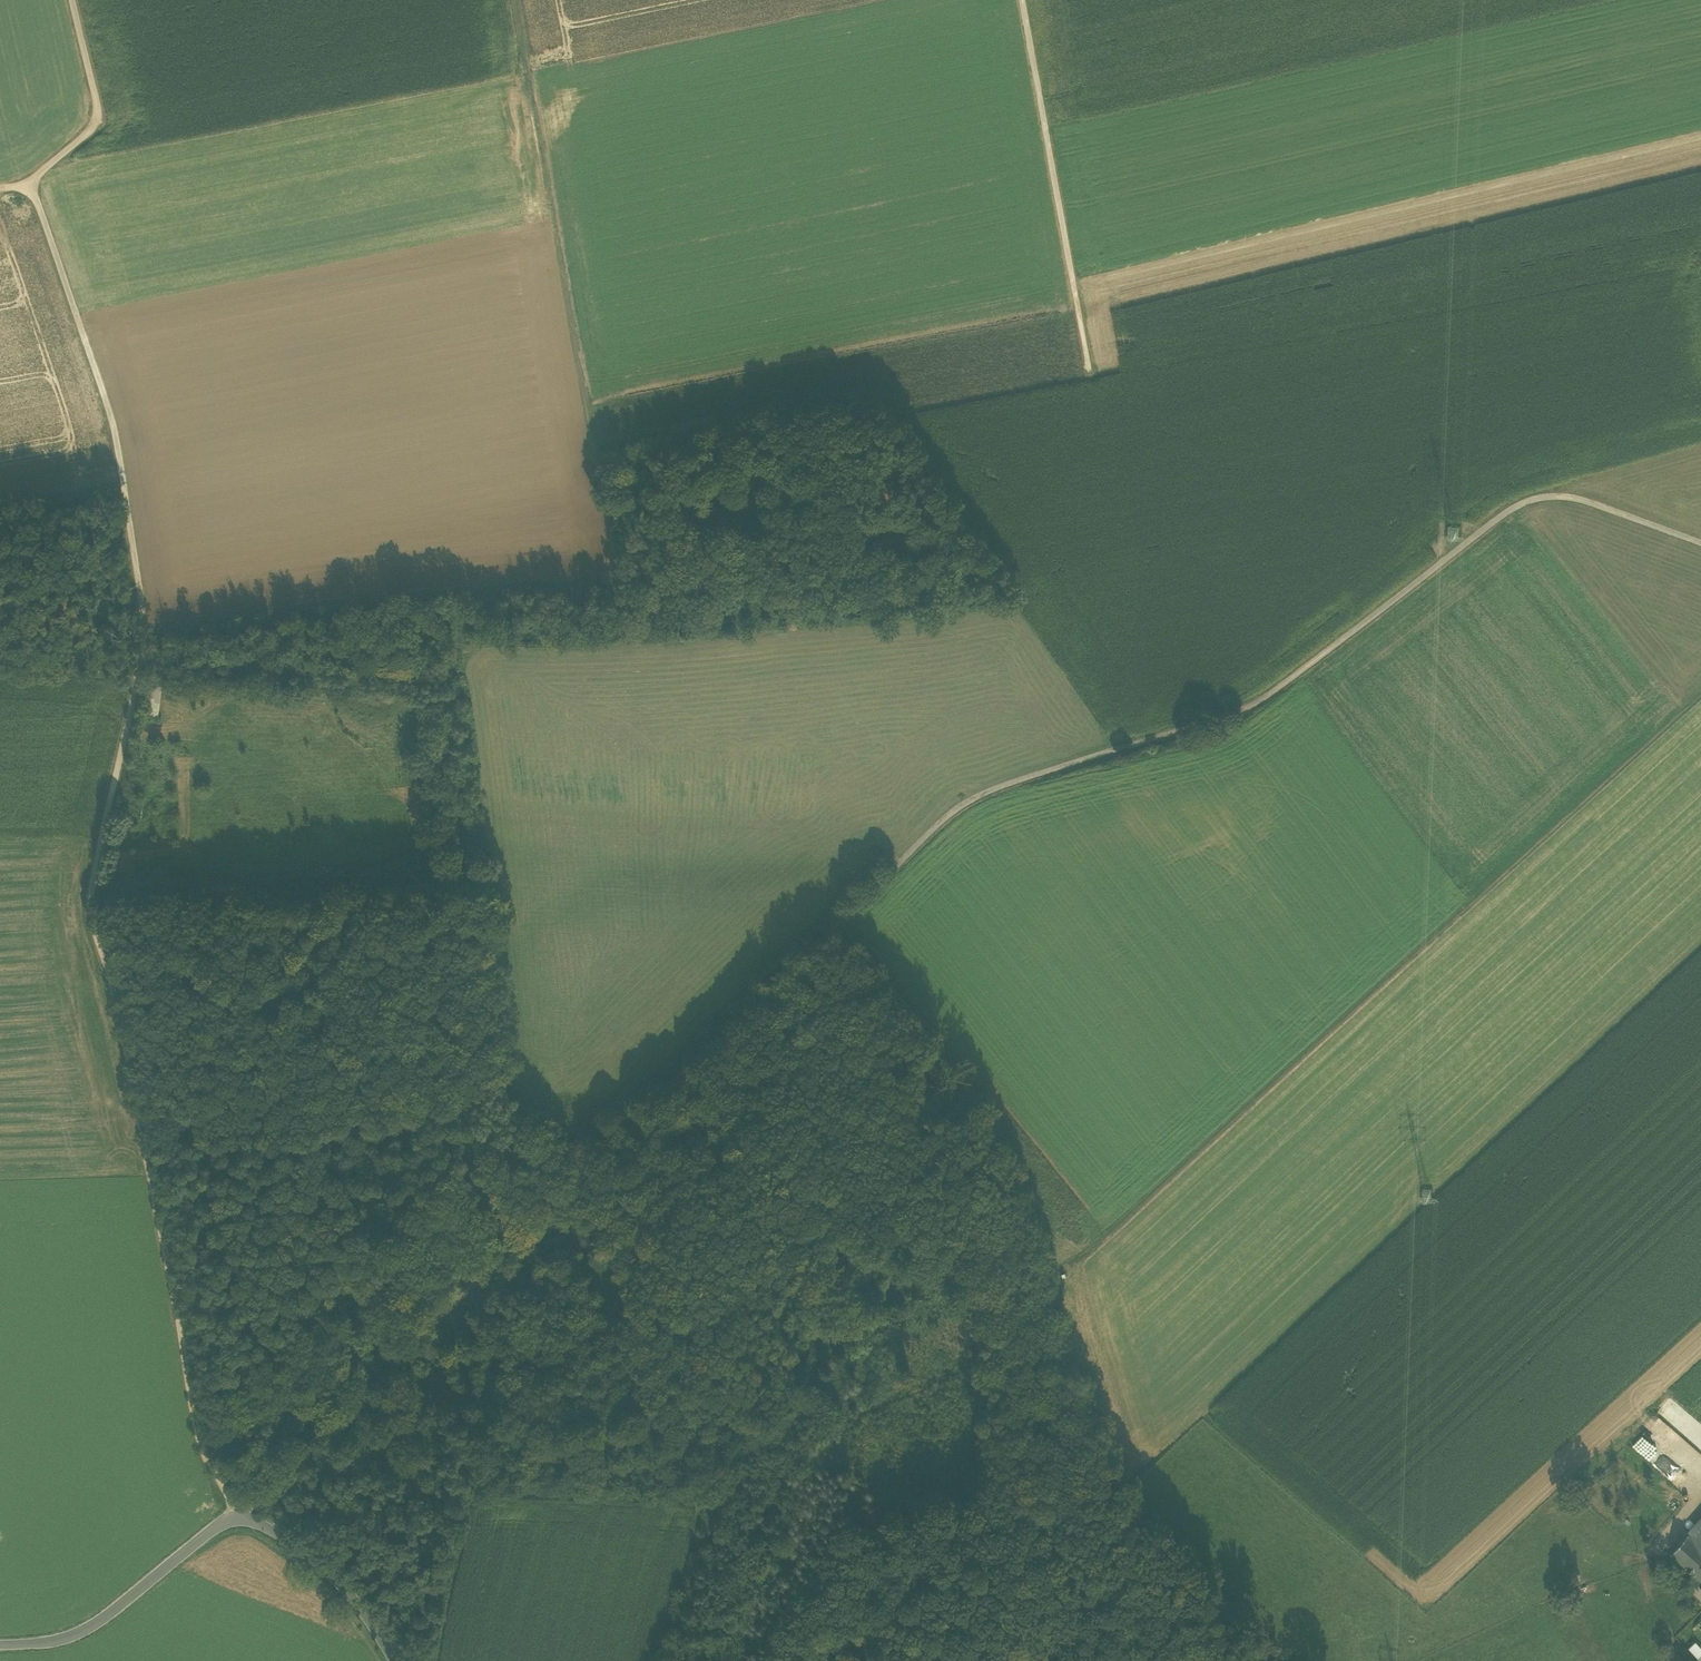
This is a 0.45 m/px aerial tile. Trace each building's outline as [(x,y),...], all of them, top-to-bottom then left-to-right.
[(1657,1424),(1663,1428),(1673,1415),(1678,1419),(1682,1414),(1667,1403),(1646,1430),(1650,1433),(1657,1424)] [(1700,1478),(1700,1463),(1699,1464),(1695,1460),(1689,1466),(1700,1478)] [(1688,1535),(1700,1546),(1700,1521),(1688,1535)] [(1688,1535),(1671,1555),(1691,1572),(1700,1580),(1700,1546),(1688,1535)] [(1688,1649),(1698,1658),(1700,1655),(1700,1648),(1695,1642),(1688,1649)]
